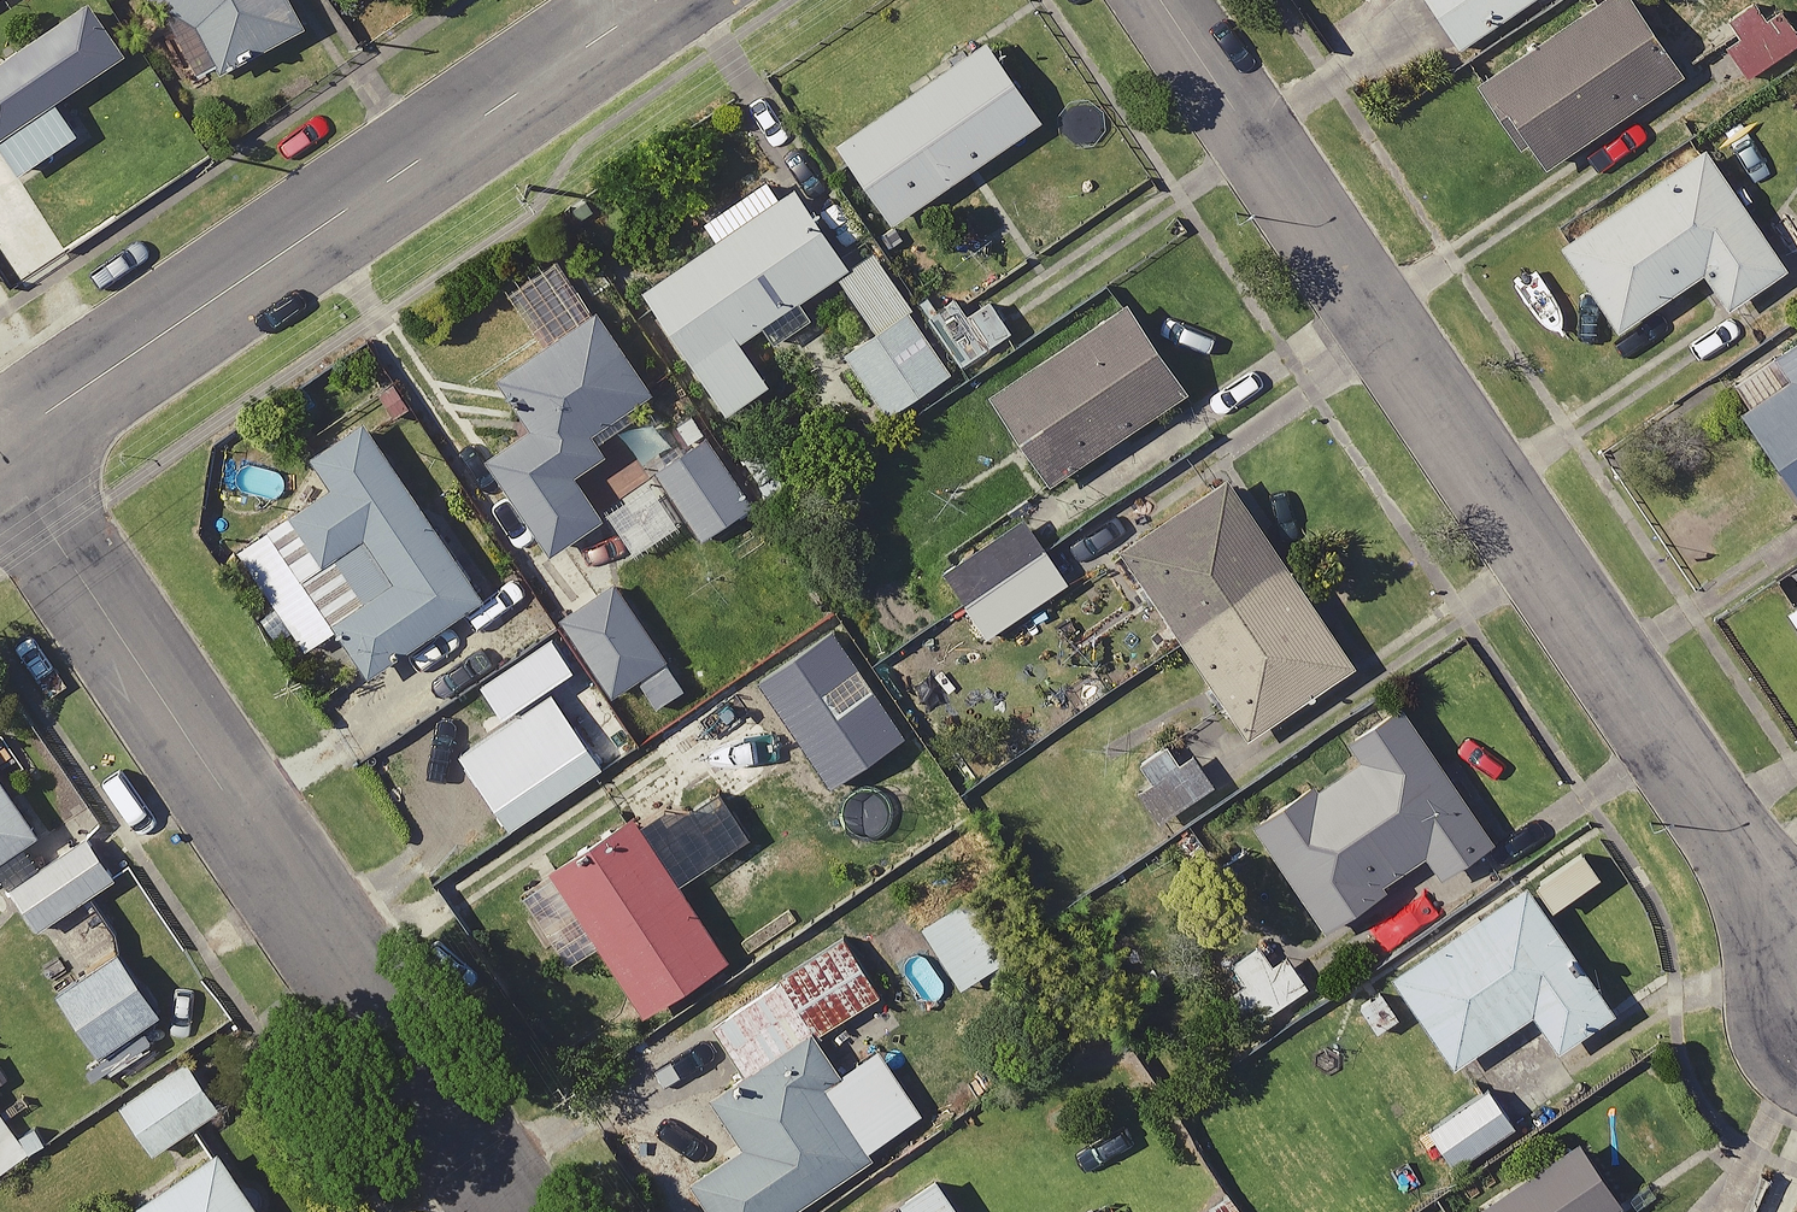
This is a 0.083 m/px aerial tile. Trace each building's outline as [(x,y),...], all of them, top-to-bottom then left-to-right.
[(191,29),(213,77),(317,30),(303,0),(150,0),(191,29)] [(1520,0),(1423,0),(1450,43),(1520,0)] [(1623,0),(1573,0),(1468,67),(1529,162),(1669,72),(1623,0)] [(1700,24),(1738,80),(1791,43),(1761,0),(1736,0),(1700,24)] [(71,102),(127,62),(95,17),(0,83),(0,140),(7,150),(71,102)] [(1030,113),(972,27),(821,128),(879,214),(1030,113)] [(71,102),(7,150),(31,184),(97,139),(71,102)] [(1774,263),(1694,139),(1550,233),(1605,319),(1693,262),(1717,300),(1774,263)] [(799,309),(786,290),(816,269),(839,253),(773,156),(692,212),(704,229),(632,278),(718,403),(757,376),(725,329),(746,315),(761,335),(799,309)] [(829,339),(877,409),(942,365),(863,249),(829,272),(860,318),(829,339)] [(1002,322),(976,286),(956,300),(945,285),(915,306),(951,357),(1002,322)] [(1172,383),(1112,294),(978,384),(1038,473),(1172,383)] [(594,446),(587,435),(621,415),(614,403),(638,388),(588,305),(487,366),(522,423),(479,449),(540,548),(590,516),(560,467),(594,446)] [(1716,371),(1796,504),(1796,322),(1716,371)] [(470,590),(350,413),(302,446),(321,475),(225,540),(294,643),(327,621),(357,666),(470,590)] [(740,506),(691,423),(640,453),(689,536),(740,506)] [(1345,652),(1220,463),(1110,535),(1235,724),(1345,652)] [(1054,574),(1008,507),(928,563),(974,629),(1054,574)] [(1771,592),(1796,629),(1796,574),(1771,592)] [(678,680),(601,580),(550,619),(626,719),(678,680)] [(822,609),(776,606),(772,666),(818,669),(822,609)] [(624,739),(576,669),(451,755),(499,824),(624,739)] [(1240,809),(1310,918),(1377,876),(1370,864),(1409,839),(1426,865),(1478,832),(1387,689),(1332,724),(1343,743),(1240,809)] [(1166,711),(1114,742),(1152,807),(1204,776),(1166,711)] [(22,852),(9,833),(24,823),(0,788),(0,866),(22,852)] [(669,878),(704,854),(671,805),(636,829),(621,807),(536,865),(629,1002),(714,944),(669,878)] [(80,828),(0,874),(0,878),(24,920),(106,874),(80,828)] [(1543,1040),(1601,999),(1511,870),(1379,962),(1443,1055),(1517,1003),(1543,1040)] [(825,1066),(803,1032),(880,982),(826,899),(670,1000),(695,1037),(597,1100),(653,1186),(680,1169),(707,1211),(760,1211),(909,1115),(862,1042),(825,1066)] [(1299,975),(1260,924),(1214,959),(1252,1010),(1299,975)] [(104,941),(46,982),(106,1066),(139,1042),(124,1020),(148,1002),(104,941)] [(1365,972),(1339,992),(1367,1028),(1392,1007),(1365,972)] [(208,1099),(174,1050),(109,1095),(144,1144),(208,1099)] [(1499,1119),(1471,1078),(1412,1118),(1440,1160),(1499,1119)] [(0,1120),(0,1153),(15,1141),(0,1120)] [(1611,1190),(1565,1124),(1438,1211),(1579,1211),(1611,1190)] [(206,1137),(125,1193),(137,1210),(134,1211),(258,1211),(206,1137)] [(1216,1181),(1175,1211),(1176,1211),(1229,1211),(1235,1208),(1216,1181)]
